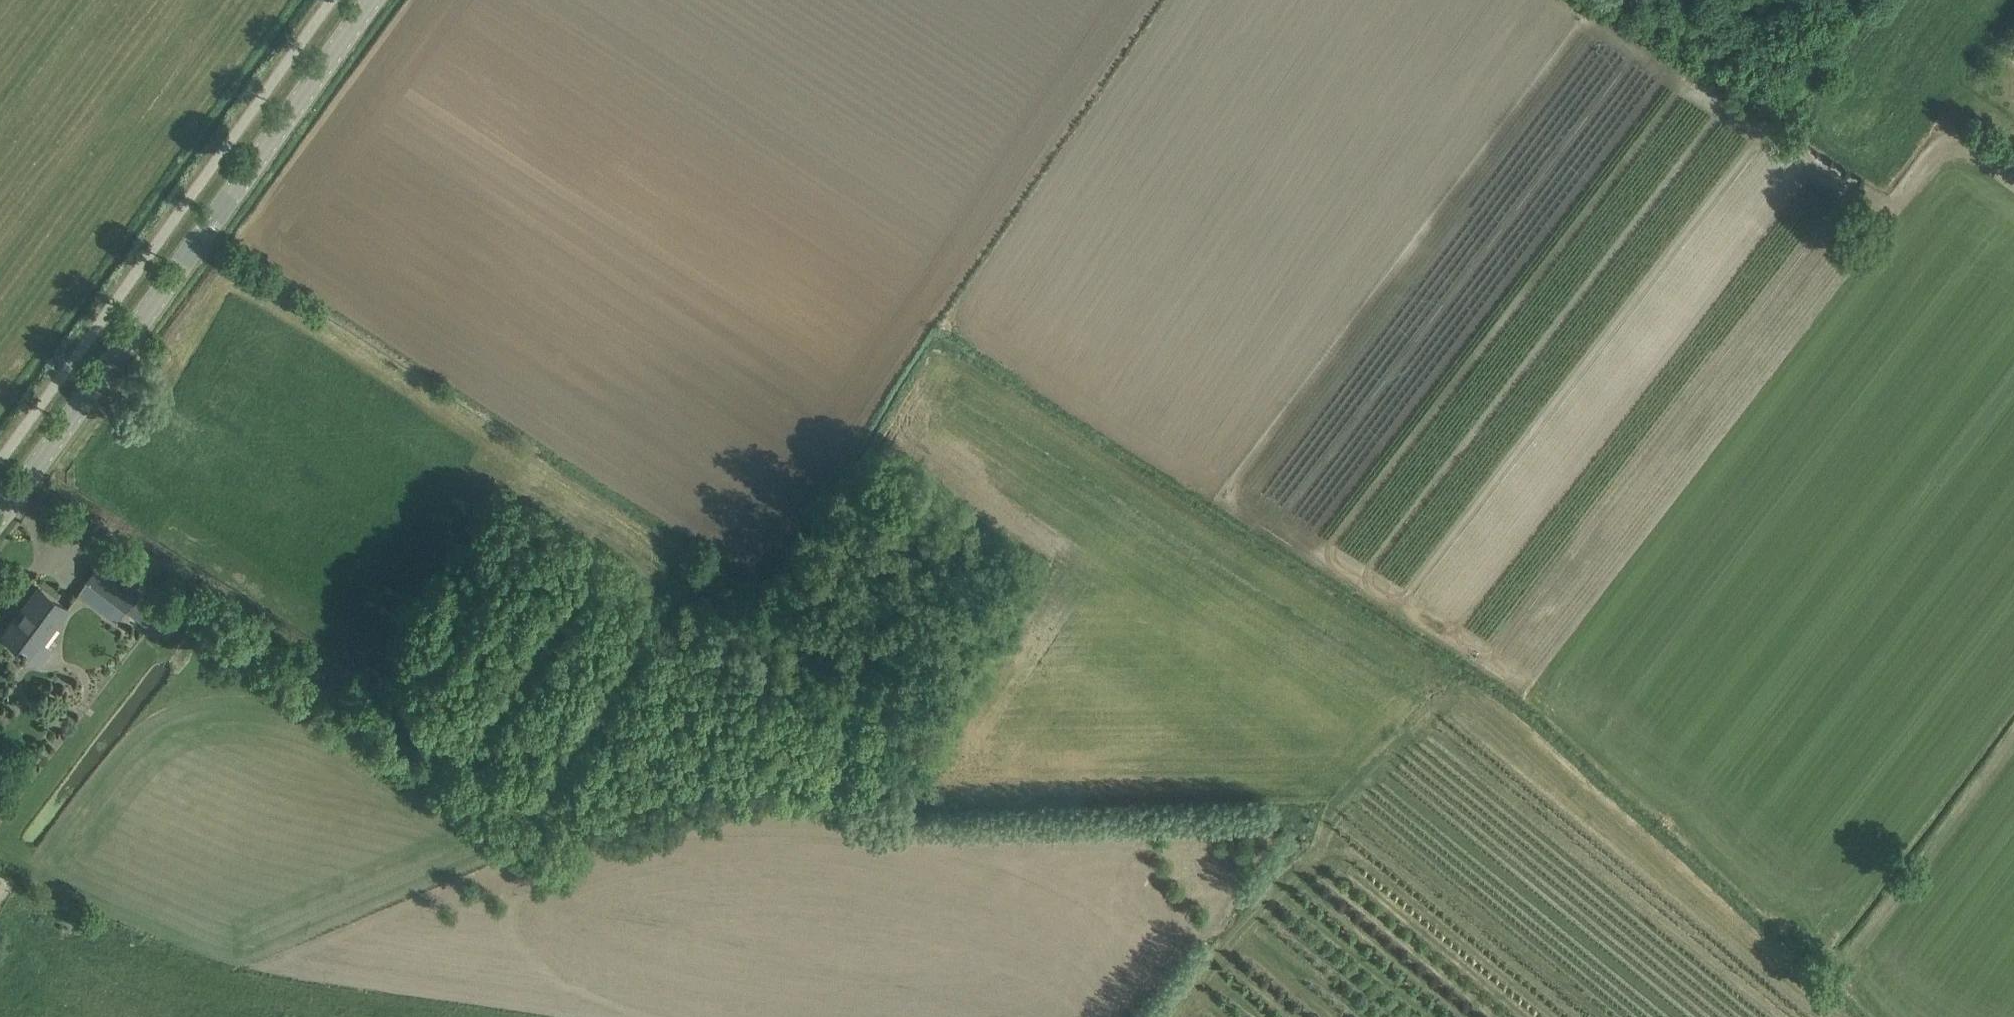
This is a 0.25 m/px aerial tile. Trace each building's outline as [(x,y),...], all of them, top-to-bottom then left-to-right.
[(125,609),(144,583),(106,554),(87,580),(125,609)] [(69,609),(58,601),(42,589),(19,620),(16,618),(2,636),(41,665),(52,649),(44,643),(69,609)]
